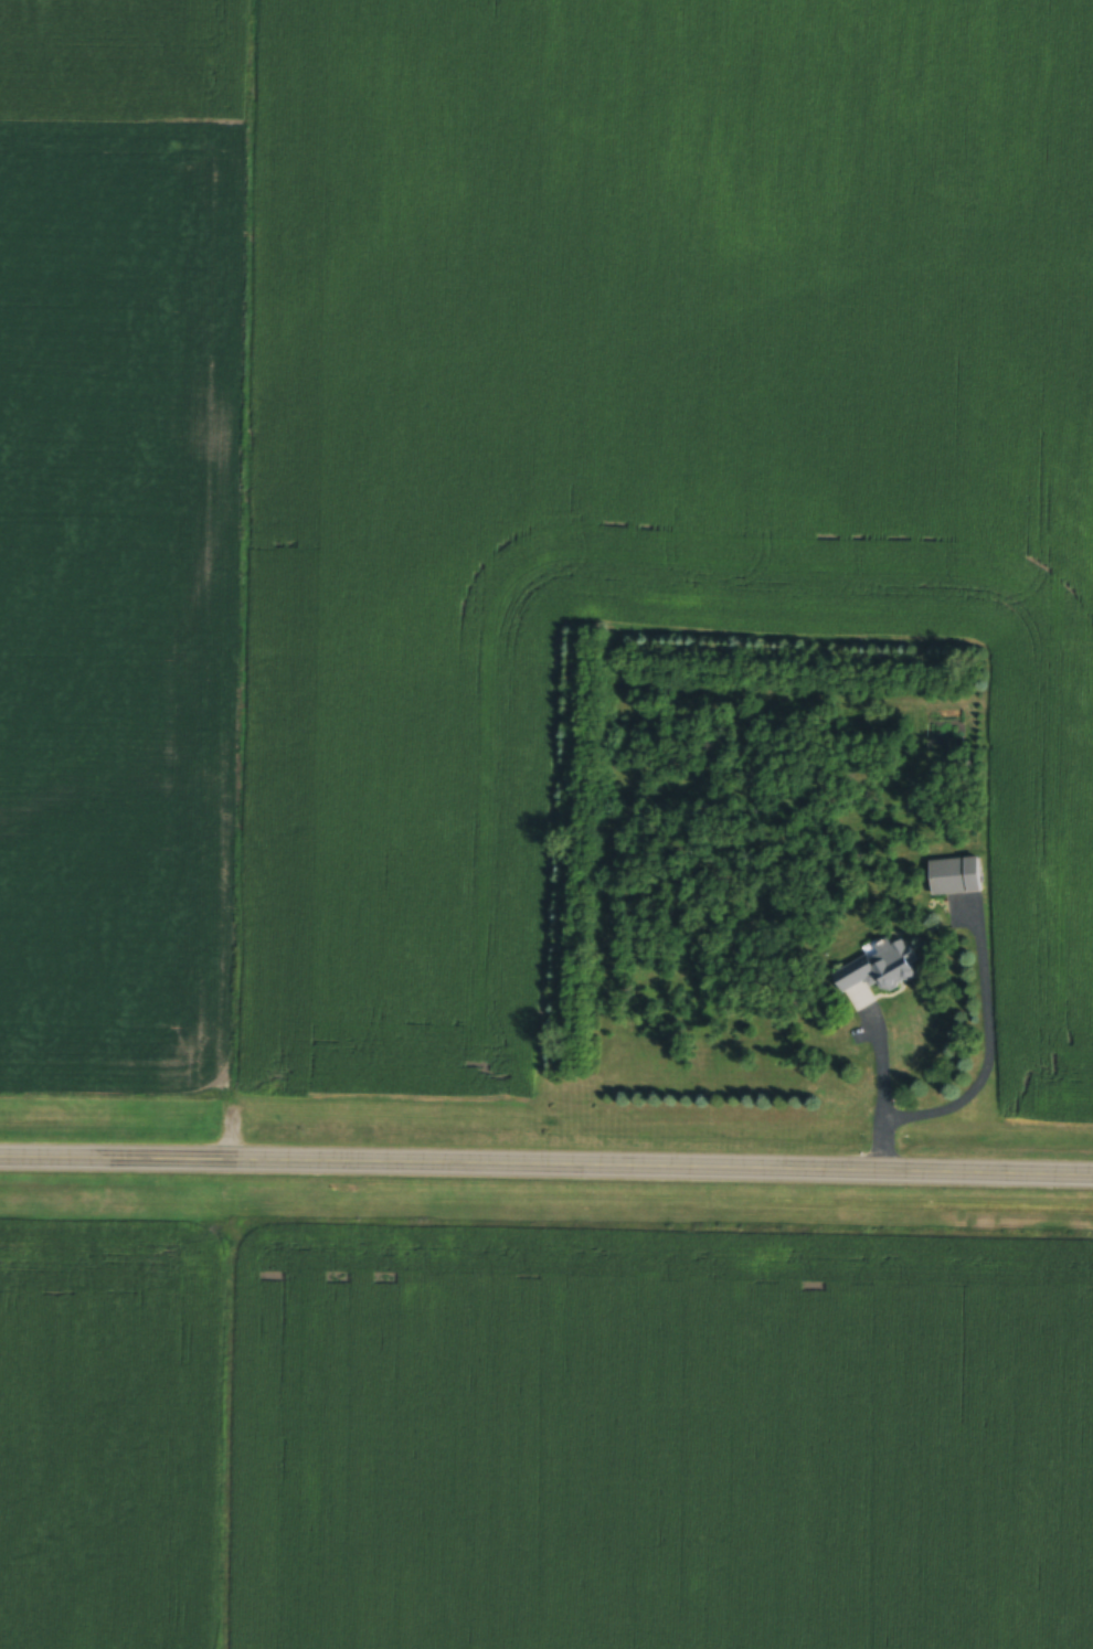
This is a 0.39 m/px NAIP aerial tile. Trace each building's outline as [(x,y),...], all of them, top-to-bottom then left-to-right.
[(928,865),(931,899),(980,895),(977,860),(928,865)] [(832,976),(855,1017),(878,1005),(871,992),(880,987),(885,997),(917,980),(909,966),(915,963),(903,941),(893,947),(891,943),(832,976)]
